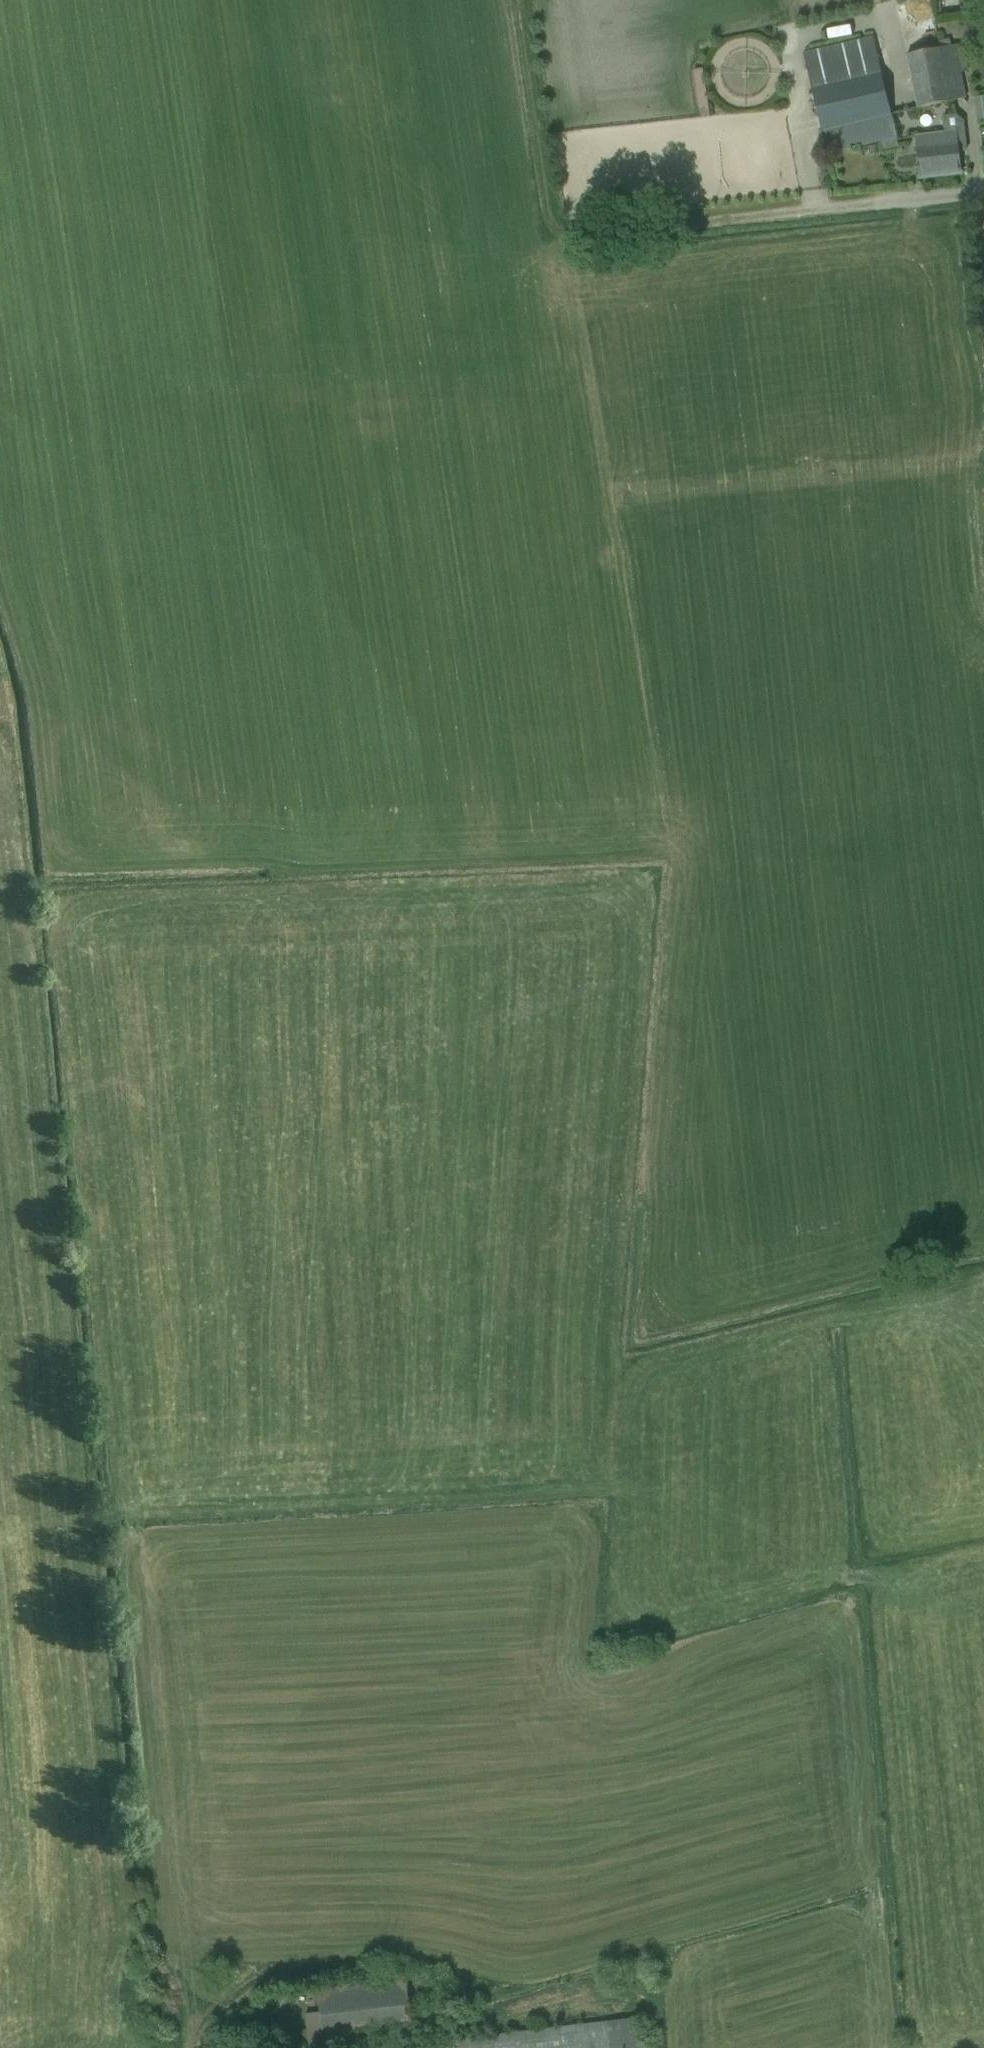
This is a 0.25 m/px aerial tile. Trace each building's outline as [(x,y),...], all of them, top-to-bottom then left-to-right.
[(898,121),(876,34),(798,54),(820,141),(898,121)] [(971,52),(926,59),(934,107),(978,99),(971,52)] [(923,183),(967,173),(958,130),(914,139),(923,183)] [(417,1984),(336,1989),(339,2039),(419,2035),(417,1984)] [(360,2047),(612,2047),(608,2017),(360,2047)]
